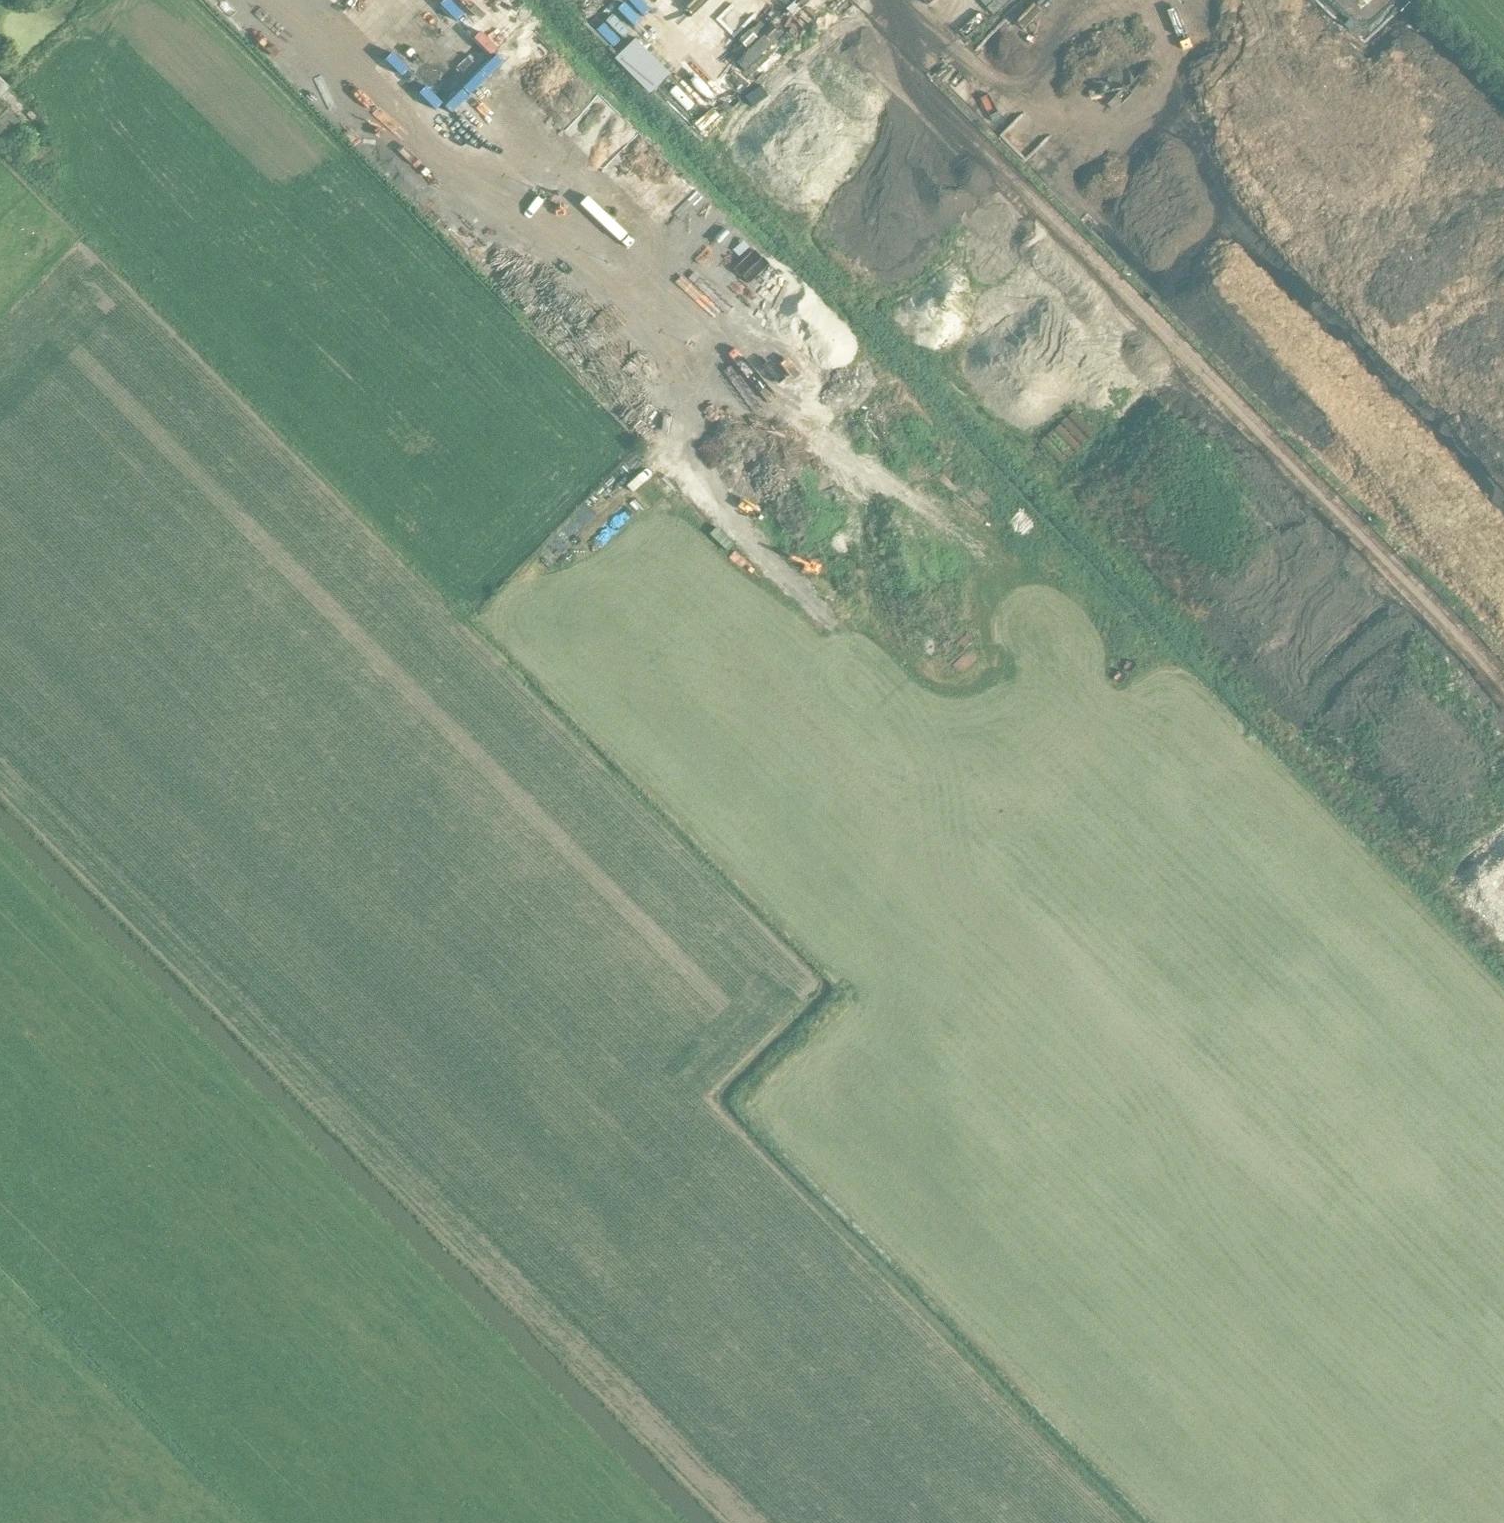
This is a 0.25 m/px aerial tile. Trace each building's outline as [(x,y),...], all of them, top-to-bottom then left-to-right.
[(746,51),(756,41),(748,33),(738,44),(746,51)] [(10,88),(0,80),(0,99),(10,88)] [(37,252),(47,251),(46,234),(36,235),(37,252)]
